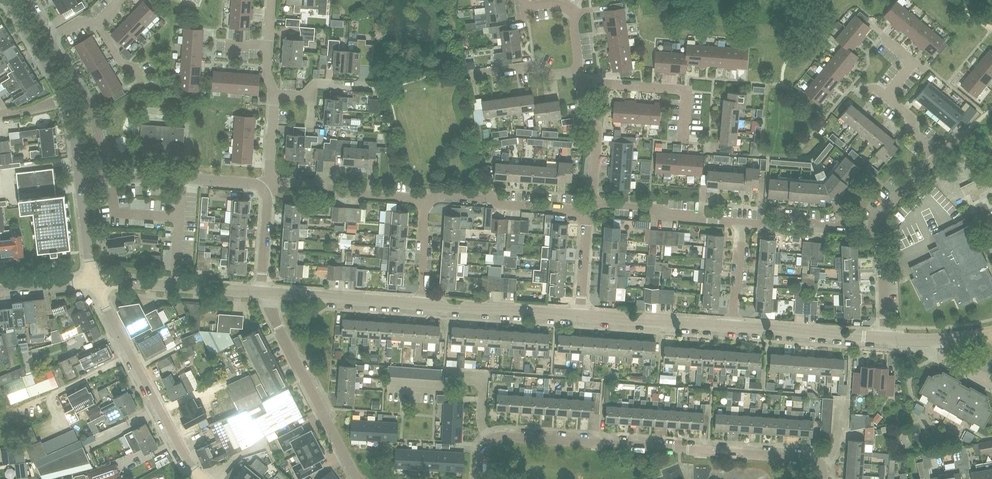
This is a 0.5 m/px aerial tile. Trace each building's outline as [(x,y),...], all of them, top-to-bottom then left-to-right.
[(54,2),(61,14),(71,8),(75,14),(85,7),(82,1),(78,4),(76,0),(58,0),(54,2)] [(232,13),(252,14),(253,8),(250,8),(250,5),(251,0),(232,0),(232,4),(232,13)] [(301,8),(302,0),(288,0),(287,3),(295,3),(294,13),(301,13),(301,8)] [(301,8),(318,10),(318,15),(327,15),(328,2),(315,1),(316,0),(302,0),(301,8)] [(909,12),(902,7),(905,3),(901,0),(898,0),(885,16),(893,23),(891,25),(896,28),(909,12)] [(134,13),(147,26),(157,15),(144,2),(134,13)] [(606,27),(626,24),(624,9),(623,3),(611,4),(612,10),(606,11),(608,21),(606,21),(606,27)] [(505,5),(487,8),(488,14),(475,16),(477,29),(490,27),(489,21),(507,19),(505,5)] [(846,28),(862,41),(866,37),(864,35),(870,28),(866,24),(869,20),(860,12),(856,16),(846,28)] [(909,36),(920,22),(909,12),(896,28),(900,32),(902,30),(909,36)] [(136,36),(147,26),(134,13),(123,24),(136,36)] [(230,28),(237,29),(243,29),(249,30),(249,29),(249,23),(250,20),(252,20),(252,14),(232,13),(231,22),(230,27),(230,28)] [(300,27),(300,19),(286,18),(286,26),(300,27)] [(919,47),(932,31),(920,22),(909,36),(916,42),(915,44),(919,47)] [(125,47),(136,36),(123,24),(112,35),(125,47)] [(611,41),(629,39),(626,24),(606,27),(607,32),(609,32),(611,41)] [(9,34),(3,25),(0,27),(0,40),(9,34)] [(504,46),(520,44),(518,29),(509,31),(508,25),(489,28),(490,33),(493,33),(494,40),(503,39),(504,46)] [(932,31),(919,47),(923,51),(925,49),(932,55),(935,51),(941,55),(948,46),(943,41),(937,36),(941,31),(936,26),(932,31)] [(183,44),(202,45),(203,30),(184,28),(183,44)] [(858,45),(862,41),(846,28),(836,39),(844,46),(851,51),(857,44),(858,45)] [(284,52),(303,54),(303,45),(309,46),(309,41),(314,41),(315,34),(301,33),(300,40),(285,39),(284,52)] [(15,44),(9,34),(0,40),(0,52),(0,53),(15,44)] [(84,60),(100,50),(92,36),(76,45),(84,60)] [(348,52),(347,71),(360,72),(360,65),(367,65),(372,66),(374,45),(366,44),(367,40),(358,39),(357,50),(355,50),(354,52),(348,52)] [(611,57),(631,54),(629,39),(611,41),(612,51),(610,51),(611,57)] [(347,71),(348,52),(339,51),(340,41),(329,40),(328,55),(327,61),(334,61),(334,70),(347,71)] [(20,53),(15,44),(0,53),(4,58),(0,60),(0,66),(20,53)] [(201,60),(202,45),(183,44),(182,59),(201,60)] [(520,44),(504,46),(505,53),(495,54),(497,66),(513,64),(512,59),(522,57),(520,44)] [(686,73),(688,45),(687,54),(672,53),(671,74),(676,74),(677,72),(686,73)] [(702,67),(703,46),(688,45),(686,73),(687,73),(687,63),(697,64),(696,67),(702,67)] [(717,66),(718,47),(703,46),(702,67),(707,67),(707,65),(717,66)] [(858,57),(851,51),(844,46),(834,57),(850,70),(853,66),(852,64),(858,57)] [(134,55),(125,47),(120,51),(129,60),(134,55)] [(732,69),(733,49),(718,47),(717,66),(726,66),(726,69),(732,69)] [(733,49),(732,69),(737,70),(737,67),(747,68),(749,50),(733,49)] [(93,74),(109,65),(100,50),(84,60),(93,74)] [(991,50),(981,62),(991,71),(991,51),(991,50)] [(302,60),(303,54),(284,52),(283,65),(308,67),(308,61),(302,60)] [(671,74),(672,53),(657,52),(656,71),(666,71),(665,74),(671,74)] [(26,62),(20,53),(0,66),(0,73),(5,71),(4,69),(9,66),(12,71),(26,62)] [(327,61),(328,55),(320,54),(319,68),(327,69),(327,61)] [(631,54),(611,57),(611,62),(614,62),(615,71),(620,71),(621,77),(633,75),(632,69),(633,69),(631,54)] [(846,74),(850,70),(834,57),(825,69),(839,80),(845,73),(846,74)] [(199,75),(201,60),(182,59),(181,74),(199,75)] [(4,88),(32,71),(26,62),(12,71),(8,74),(10,77),(1,83),(4,88)] [(986,85),(991,77),(991,71),(981,62),(972,74),(986,85)] [(101,88),(117,79),(109,65),(93,74),(101,88)] [(833,87),(839,80),(825,69),(815,80),(831,93),(834,89),(833,87)] [(32,71),(4,88),(5,88),(6,87),(9,91),(10,93),(16,89),(21,86),(23,89),(38,81),(32,71)] [(228,92),(229,74),(214,73),(213,91),(228,92)] [(926,79),(934,85),(938,79),(930,73),(926,79)] [(198,91),(199,75),(181,74),(180,89),(198,91)] [(243,93),(244,75),(229,74),(228,92),(243,93)] [(976,97),(986,85),(972,74),(962,86),(966,89),(963,92),(972,100),(975,96),(976,97)] [(244,75),(243,93),(258,94),(260,76),(244,75)] [(117,79),(101,88),(107,98),(112,95),(115,100),(126,93),(117,79)] [(819,103),(825,96),(827,98),(831,93),(815,80),(805,92),(819,103)] [(25,93),(14,100),(18,106),(44,90),(38,81),(23,89),(25,93)] [(929,108),(941,94),(929,84),(917,98),(929,108)] [(0,91),(0,95),(1,96),(9,91),(6,87),(5,88),(0,91)] [(723,110),(740,111),(740,107),(746,108),(747,94),(729,92),(728,99),(724,99),(723,110)] [(535,111),(534,104),(533,94),(520,96),(522,112),(535,111)] [(940,118),(952,103),(941,94),(929,108),(940,118)] [(326,109),(343,110),(347,111),(347,104),(353,105),(353,98),(334,96),(334,99),(327,99),(326,109)] [(510,114),(522,112),(520,96),(507,98),(510,114)] [(380,113),(379,99),(369,98),(368,112),(380,113)] [(497,116),(510,114),(507,98),(495,100),(497,116)] [(484,118),(497,116),(495,100),(482,101),(483,108),(473,109),(475,125),(476,125),(477,134),(482,133),(481,125),(483,124),(483,117),(484,117),(484,118)] [(547,102),(549,119),(562,117),(559,101),(547,102)] [(629,122),(631,102),(625,101),(625,103),(615,103),(614,121),(629,122)] [(536,120),(549,119),(547,102),(534,104),(535,111),(536,120)] [(645,123),(646,105),(636,104),(636,102),(631,102),(629,122),(645,123)] [(646,105),(645,123),(660,124),(661,104),(655,103),(655,106),(646,105)] [(952,103),(940,118),(952,128),(960,119),(966,124),(977,111),(970,106),(964,113),(952,103)] [(849,124),(860,111),(851,104),(840,117),(849,124)] [(342,119),(343,110),(326,109),(325,123),(338,124),(338,130),(351,131),(358,131),(358,121),(351,121),(351,119),(342,119)] [(739,122),(740,111),(723,110),(723,121),(739,122)] [(858,131),(869,119),(860,111),(849,124),(858,131)] [(234,131),(253,132),(254,117),(236,116),(234,131)] [(867,139),(877,126),(869,119),(858,131),(867,139)] [(738,133),(739,122),(723,121),(722,132),(738,133)] [(184,142),(185,127),(142,124),(141,139),(145,139),(144,154),(178,156),(179,142),(184,142)] [(875,146),(886,133),(877,126),(867,139),(875,146)] [(34,136),(34,135),(38,134),(39,142),(47,141),(47,139),(48,139),(48,137),(56,136),(55,127),(19,131),(20,138),(11,139),(11,145),(24,144),(23,137),(34,136)] [(252,148),(253,132),(234,131),(233,146),(252,148)] [(737,145),(738,133),(722,132),(721,143),(737,145)] [(835,143),(837,141),(839,138),(832,133),(829,138),(835,143)] [(886,133),(875,146),(879,149),(876,153),(886,162),(898,148),(893,143),(895,141),(886,133)] [(287,146),(305,148),(305,142),(312,142),(318,142),(318,136),(312,136),(288,134),(287,146)] [(39,142),(40,151),(38,151),(38,150),(30,150),(31,158),(41,157),(41,156),(58,154),(56,136),(48,137),(48,139),(47,139),(47,141),(39,142)] [(614,157),(632,158),(633,143),(634,143),(635,138),(623,137),(623,142),(612,141),(612,147),(614,148),(614,157)] [(845,143),(839,138),(837,141),(835,143),(841,148),(845,143)] [(0,142),(0,164),(13,162),(10,140),(0,142)] [(356,166),(357,148),(351,148),(351,141),(337,140),(337,150),(337,152),(345,153),(344,165),(356,166)] [(369,155),(376,155),(377,142),(364,141),(364,149),(357,148),(356,166),(368,166),(369,155)] [(818,165),(833,146),(829,142),(814,161),(818,165)] [(251,163),(252,148),(233,146),(232,161),(251,163)] [(304,160),(305,148),(287,146),(286,158),(304,160)] [(852,149),(848,154),(854,159),(858,154),(852,149)] [(507,164),(508,164),(509,153),(503,152),(502,164),(496,163),(494,180),(506,180),(507,164)] [(671,173),(673,154),(657,153),(656,172),(671,173)] [(686,174),(688,156),(673,154),(671,173),(686,174)] [(854,159),(860,164),(864,159),(858,154),(854,159)] [(688,156),(686,174),(702,175),(703,157),(688,156)] [(770,178),(768,197),(820,201),(820,205),(826,206),(826,198),(831,198),(831,200),(832,200),(831,198),(834,195),(840,200),(844,195),(841,192),(861,169),(846,156),(824,182),(770,178)] [(631,174),(632,158),(614,157),(613,166),(610,166),(610,172),(631,174)] [(742,173),(740,189),(751,190),(752,186),(759,187),(760,170),(767,171),(767,159),(761,159),(761,168),(746,167),(746,173),(742,173)] [(811,168),(811,163),(771,159),(771,164),(811,168)] [(558,168),(557,184),(564,185),(564,181),(571,182),(573,164),(559,163),(558,168)] [(519,165),(508,164),(507,164),(506,180),(518,181),(519,165)] [(875,176),(878,171),(869,164),(865,168),(875,176)] [(531,182),(532,166),(519,165),(518,181),(531,182)] [(545,183),(546,167),(532,166),(531,182),(545,183)] [(557,184),(558,168),(546,167),(545,183),(557,184)] [(34,212),(39,252),(52,250),(52,254),(59,254),(59,250),(72,248),(65,194),(54,195),(53,190),(56,189),(53,168),(33,171),(34,173),(32,173),(31,171),(16,173),(21,213),(34,212)] [(718,188),(719,171),(708,170),(707,187),(718,188)] [(817,179),(826,175),(824,170),(815,173),(817,179)] [(729,188),(731,172),(719,171),(718,188),(729,188)] [(629,189),(631,174),(610,172),(610,177),(612,177),(611,187),(614,188),(624,188),(629,189)] [(740,189),(742,173),(731,172),(729,188),(740,189)] [(980,183),(978,179),(961,187),(965,196),(969,194),(973,202),(982,198),(979,194),(988,190),(984,181),(980,183)] [(232,211),(248,213),(248,212),(250,212),(250,205),(249,205),(249,200),(233,199),(232,211)] [(285,215),(300,216),(306,217),(307,204),(286,203),(285,215)] [(22,235),(13,236),(13,228),(5,229),(3,207),(0,208),(0,230),(1,239),(0,239),(0,246),(1,246),(1,247),(2,247),(3,259),(15,257),(17,259),(22,259),(24,256),(22,235)] [(346,221),(348,207),(339,207),(338,221),(346,221)] [(354,222),(355,208),(348,207),(346,221),(354,222)] [(355,208),(354,222),(360,222),(361,220),(365,221),(366,209),(361,208),(355,208)] [(409,212),(386,210),(385,223),(408,224),(409,212)] [(232,223),(247,224),(248,213),(232,211),(232,223)] [(545,222),(553,223),(554,214),(546,214),(545,222)] [(300,223),(300,216),(285,215),(284,227),(307,229),(308,228),(306,228),(306,224),(300,223)] [(461,216),(446,215),(445,227),(461,228),(467,229),(472,229),(472,222),(468,221),(468,216),(461,216)] [(991,296),(991,277),(986,265),(988,264),(966,218),(933,235),(940,249),(933,252),(935,255),(910,267),(915,278),(911,279),(927,311),(954,298),(960,308),(974,301),(972,297),(975,296),(979,303),(991,296)] [(200,229),(206,229),(208,229),(209,222),(207,222),(207,221),(201,221),(200,229)] [(231,235),(246,237),(247,224),(232,223),(222,222),(222,229),(231,230),(231,235)] [(407,236),(408,224),(385,223),(384,235),(407,236)] [(552,235),(568,236),(569,224),(553,223),(552,235)] [(627,240),(627,233),(621,233),(621,227),(606,226),(605,238),(620,239),(627,240)] [(307,236),(307,229),(284,227),(283,239),(299,240),(299,236),(307,236)] [(467,229),(461,228),(445,227),(444,239),(460,240),(466,241),(467,229)] [(657,230),(650,229),(649,243),(656,244),(657,230)] [(663,244),(664,230),(657,230),(656,244),(657,244),(663,244)] [(670,245),(671,231),(664,230),(663,244),(665,244),(670,245)] [(671,231),(670,245),(677,245),(677,243),(678,231),(671,231)] [(507,233),(507,244),(514,244),(518,245),(518,244),(518,234),(514,234),(507,233)] [(708,246),(724,247),(725,235),(701,233),(701,240),(708,241),(708,246)] [(158,244),(159,236),(143,234),(143,243),(158,244)] [(230,248),(245,249),(246,237),(231,235),(222,234),(221,241),(230,242),(230,248)] [(345,244),(351,244),(351,239),(355,240),(355,235),(345,234),(345,244)] [(107,246),(108,250),(110,251),(110,252),(120,251),(120,255),(126,254),(129,250),(129,245),(136,244),(135,235),(117,237),(117,239),(109,240),(109,245),(107,246)] [(383,246),(406,248),(407,236),(384,235),(383,246)] [(567,248),(568,236),(552,235),(551,246),(551,247),(567,248)] [(620,239),(605,238),(604,251),(626,252),(627,240),(620,239)] [(761,250),(776,251),(777,239),(762,238),(761,250)] [(298,253),(299,240),(283,239),(282,251),(298,253)] [(459,245),(460,240),(444,239),(443,251),(462,253),(462,252),(467,253),(467,246),(459,245)] [(809,256),(810,242),(803,241),(802,253),(803,253),(803,255),(809,256)] [(810,260),(812,242),(810,242),(809,256),(803,255),(803,253),(802,253),(801,265),(803,265),(803,266),(807,266),(808,266),(808,260),(810,260)] [(811,260),(811,265),(817,265),(818,262),(818,255),(819,242),(813,242),(811,260)] [(505,250),(504,256),(514,256),(514,251),(514,244),(507,244),(506,251),(505,250)] [(857,244),(841,245),(842,257),(857,256),(857,244)] [(406,248),(383,246),(382,259),(405,260),(406,248)] [(723,259),(724,247),(708,246),(707,258),(723,259)] [(566,260),(567,248),(551,247),(550,258),(550,259),(566,260)] [(229,259),(244,261),(244,260),(246,260),(247,253),(245,253),(245,249),(230,248),(229,259)] [(781,252),(776,251),(761,250),(760,262),(775,263),(775,264),(780,264),(781,252)] [(297,264),(298,253),(282,251),(281,263),(297,264)] [(461,264),(462,253),(443,251),(442,263),(458,264),(461,264)] [(626,252),(604,251),(603,263),(618,264),(622,264),(625,264),(626,252)] [(494,255),(493,264),(504,265),(504,256),(498,255),(494,255)] [(504,256),(504,265),(505,265),(513,266),(514,256),(504,256)] [(842,257),(836,257),(837,269),(839,269),(858,269),(857,256),(842,257)] [(549,271),(565,272),(566,260),(550,259),(550,258),(542,258),(541,269),(549,270),(549,271)] [(722,271),(723,259),(707,258),(706,270),(699,269),(699,270),(722,271)] [(244,261),(229,259),(221,259),(220,265),(228,266),(228,271),(234,272),(234,274),(245,274),(246,265),(244,265),(244,261)] [(405,260),(382,259),(382,263),(389,264),(388,271),(404,272),(405,260)] [(775,264),(775,263),(760,262),(759,273),(774,275),(775,264)] [(303,265),(297,264),(281,263),(280,275),(284,276),(296,277),(302,277),(303,265)] [(458,264),(442,263),(441,275),(457,276),(463,277),(464,264),(461,264),(458,264)] [(622,264),(618,264),(603,263),(602,275),(625,276),(630,276),(630,271),(626,271),(626,264),(625,264),(622,264)] [(638,271),(654,273),(655,265),(639,263),(638,271)] [(570,264),(569,280),(582,281),(582,264),(570,264)] [(342,280),(343,266),(335,265),(334,279),(342,280)] [(350,280),(351,266),(343,266),(342,280),(350,280)] [(668,268),(662,267),(662,271),(663,271),(662,279),(671,279),(672,267),(668,267),(668,268)] [(809,278),(814,279),(814,278),(819,279),(820,267),(811,267),(810,274),(809,274),(809,278)] [(356,281),(356,286),(363,286),(364,286),(364,281),(366,281),(367,269),(357,268),(356,281)] [(548,283),(564,284),(565,272),(549,271),(549,270),(541,269),(536,269),(536,276),(541,276),(540,282),(548,283)] [(858,269),(839,269),(839,281),(858,281),(858,280),(860,279),(860,274),(858,273),(858,269)] [(705,282),(721,283),(722,271),(699,270),(699,282),(701,282),(705,282)] [(404,285),(404,272),(388,271),(388,283),(404,285)] [(773,287),(774,275),(759,273),(758,286),(773,287)] [(457,281),(457,276),(441,275),(440,287),(456,289),(456,288),(464,288),(464,282),(457,281)] [(625,278),(625,276),(602,275),(601,287),(623,288),(624,277),(625,278)] [(809,283),(809,278),(802,277),(802,282),(797,281),(796,289),(802,290),(803,282),(806,283),(809,283)] [(527,288),(527,278),(517,278),(517,288),(527,288)] [(814,283),(814,279),(809,278),(809,283),(806,283),(806,291),(814,291),(814,283)] [(858,281),(839,281),(839,287),(843,286),(844,293),(859,292),(858,281)] [(721,283),(705,282),(705,287),(704,294),(720,295),(721,283)] [(564,284),(548,283),(547,295),(563,296),(565,296),(565,288),(564,288),(564,284)] [(773,299),(773,287),(758,286),(757,298),(779,300),(779,299),(773,299)] [(623,289),(623,288),(601,287),(600,299),(615,300),(616,288),(623,289)] [(660,303),(661,289),(652,288),(652,289),(651,302),(651,303),(660,303)] [(667,304),(668,289),(661,289),(660,303),(667,304)] [(802,290),(796,289),(794,289),(794,295),(796,295),(795,301),(796,301),(796,300),(803,300),(802,314),(803,314),(805,300),(802,300),(802,295),(802,290)] [(844,293),(839,293),(839,294),(839,305),(860,304),(859,304),(861,303),(861,297),(859,296),(859,292),(844,293)] [(719,308),(720,295),(704,294),(703,306),(719,308)] [(778,311),(779,300),(757,298),(756,310),(778,311)] [(38,332),(44,332),(48,331),(45,299),(34,300),(38,332)] [(83,319),(92,315),(85,300),(81,299),(75,302),(76,305),(68,309),(66,302),(52,306),(55,316),(65,313),(65,315),(68,316),(71,315),(76,325),(84,321),(83,319)] [(45,339),(44,332),(38,332),(34,300),(25,301),(27,321),(30,321),(32,333),(30,333),(31,341),(45,339)] [(794,313),(802,314),(803,300),(796,300),(796,301),(795,301),(794,313)] [(812,314),(813,300),(805,300),(803,314),(812,314)] [(23,324),(25,324),(23,301),(13,302),(13,308),(16,329),(23,328),(23,324)] [(125,324),(145,314),(139,302),(120,305),(118,310),(125,324)] [(186,302),(191,313),(200,308),(201,303),(186,302)] [(145,314),(151,326),(153,329),(179,318),(173,305),(163,304),(145,314)] [(839,305),(836,305),(837,312),(844,312),(845,318),(860,317),(860,304),(839,305)] [(6,326),(9,346),(18,344),(16,329),(13,308),(0,309),(0,310),(3,322),(5,321),(5,326),(6,326)] [(132,336),(151,326),(145,314),(125,324),(132,336)] [(61,334),(63,340),(84,330),(89,341),(101,335),(92,315),(83,319),(84,321),(76,325),(71,327),(71,329),(61,334)] [(237,324),(238,316),(225,315),(225,323),(218,322),(218,332),(229,333),(231,333),(231,328),(243,328),(243,325),(237,324)] [(63,340),(61,334),(55,318),(50,319),(52,340),(53,344),(63,341),(63,340)] [(354,337),(355,320),(343,319),(343,326),(336,325),(335,334),(342,335),(342,336),(352,337),(351,345),(356,345),(356,337),(354,337)] [(368,337),(366,337),(367,321),(355,320),(354,337),(356,337),(364,337),(363,345),(368,346),(368,337)] [(376,345),(380,346),(381,338),(378,338),(379,322),(367,321),(366,337),(368,337),(376,338),(376,345)] [(390,339),(391,323),(379,322),(378,338),(381,338),(388,339),(387,347),(392,347),(392,339),(390,339)] [(402,340),(403,323),(391,323),(390,339),(392,339),(400,340),(399,348),(404,348),(405,340),(402,340)] [(414,340),(415,324),(403,323),(402,340),(405,340),(412,340),(411,349),(416,349),(417,341),(414,340)] [(417,341),(424,341),(423,349),(427,350),(428,350),(429,341),(426,341),(427,325),(415,324),(414,340),(417,341)] [(426,341),(429,341),(436,342),(435,350),(440,350),(441,342),(438,342),(439,326),(427,325),(426,341)] [(169,340),(173,338),(167,327),(158,332),(156,329),(136,340),(142,352),(147,349),(146,347),(167,336),(169,340)] [(463,344),(464,328),(452,327),(451,348),(460,349),(460,352),(461,352),(465,352),(466,344),(463,344)] [(475,345),(477,329),(464,328),(463,344),(466,344),(473,345),(473,353),(477,353),(478,345),(475,345)] [(252,356),(268,348),(259,329),(242,338),(252,356)] [(488,345),(489,329),(477,329),(475,345),(478,345),(485,345),(485,354),(489,354),(490,345),(488,345)] [(490,345),(497,346),(497,355),(500,355),(501,355),(502,346),(500,346),(501,330),(489,329),(488,345),(490,345)] [(512,347),(513,331),(501,330),(500,346),(502,346),(509,347),(509,355),(513,356),(514,347),(512,347)] [(524,348),(525,332),(513,331),(512,347),(514,347),(521,348),(520,357),(521,357),(521,356),(525,357),(526,348),(524,348)] [(9,356),(4,332),(1,333),(0,333),(0,359),(9,356)] [(185,348),(204,340),(200,332),(198,332),(181,339),(185,348)] [(234,343),(229,333),(218,332),(200,332),(204,340),(212,355),(234,343)] [(536,349),(537,333),(525,332),(524,348),(526,348),(533,348),(533,357),(538,358),(538,349),(536,349)] [(536,349),(538,349),(545,349),(545,358),(549,359),(550,350),(548,349),(549,334),(537,333),(536,349)] [(570,352),(571,336),(559,335),(558,351),(567,351),(567,359),(572,360),(573,352),(570,352)] [(174,340),(173,338),(169,340),(167,336),(146,347),(147,349),(142,352),(146,360),(166,349),(164,345),(174,340)] [(242,345),(238,336),(233,339),(238,348),(242,345)] [(582,352),(583,336),(571,336),(570,352),(573,352),(579,352),(579,360),(584,361),(584,352),(582,352)] [(594,353),(595,337),(583,336),(582,352),(584,352),(592,353),(591,361),(596,362),(596,353),(594,353)] [(606,354),(607,338),(595,337),(594,353),(596,353),(604,354),(603,362),(608,362),(608,354),(606,354)] [(618,355),(619,339),(607,338),(606,354),(608,354),(615,355),(615,363),(620,363),(620,355),(618,355)] [(630,356),(631,339),(619,339),(618,355),(620,355),(628,355),(627,364),(632,364),(632,356),(630,356)] [(642,356),(643,340),(631,339),(630,356),(632,356),(640,356),(639,365),(644,365),(644,357),(642,356)] [(642,356),(644,357),(652,357),(651,366),(655,366),(656,357),(654,357),(655,341),(643,340),(642,356)] [(28,342),(18,343),(20,352),(29,350),(28,342)] [(111,357),(105,344),(80,356),(78,352),(59,361),(68,382),(78,377),(73,366),(82,362),(85,369),(111,357)] [(186,357),(195,354),(192,346),(177,352),(179,356),(185,354),(186,357)] [(674,363),(673,371),(678,371),(678,363),(676,363),(677,347),(665,346),(664,362),(674,363)] [(678,363),(686,364),(685,372),(690,373),(691,364),(688,364),(689,348),(677,347),(676,363),(678,363)] [(261,375),(278,367),(268,348),(252,356),(261,375)] [(700,365),(701,349),(689,348),(688,364),(691,364),(698,365),(697,373),(696,385),(701,385),(702,374),(702,365),(700,365)] [(21,352),(23,359),(33,356),(31,349),(21,352)] [(712,366),(713,350),(701,349),(700,365),(702,365),(710,366),(709,374),(709,382),(713,382),(714,375),(714,366),(712,366)] [(724,367),(725,351),(713,350),(712,366),(714,366),(722,367),(721,375),(720,381),(725,381),(726,375),(726,367),(724,367)] [(736,367),(737,352),(725,351),(724,367),(726,367),(734,367),(733,376),(738,376),(738,368),(736,367)] [(464,367),(465,352),(461,352),(460,355),(458,355),(457,367),(464,367)] [(748,368),(749,352),(737,352),(736,367),(738,368),(746,368),(745,377),(749,377),(750,368),(748,368)] [(748,368),(750,368),(757,369),(757,377),(762,378),(762,369),(761,369),(762,353),(749,352),(748,368)] [(783,371),(784,355),(771,354),(770,370),(780,371),(779,379),(784,380),(785,371),(783,371)] [(795,372),(796,356),(784,355),(783,371),(785,371),(792,371),(791,380),(796,381),(796,372),(795,372)] [(796,356),(795,372),(796,372),(804,372),(803,381),(808,382),(809,373),(807,373),(809,357),(796,356)] [(164,374),(176,368),(170,357),(159,362),(164,374)] [(819,373),(820,358),(809,357),(807,373),(809,373),(816,373),(815,382),(820,382),(820,374),(820,373),(819,373)] [(820,358),(819,373),(820,373),(820,374),(828,374),(827,383),(832,383),(833,374),(832,374),(833,359),(821,358),(820,358)] [(832,374),(833,374),(840,375),(840,384),(844,384),(845,375),(843,375),(844,359),(833,359),(832,374)] [(50,366),(6,383),(3,385),(11,404),(30,396),(31,397),(59,386),(58,386),(66,383),(58,364),(51,367),(50,366)] [(355,379),(355,377),(356,369),(364,370),(365,366),(356,365),(356,367),(339,366),(339,378),(355,379)] [(278,367),(261,375),(271,394),(287,385),(278,367)] [(867,393),(867,386),(873,387),(875,368),(862,367),(861,372),(854,372),(853,392),(867,393)] [(879,394),(893,396),(894,375),(887,374),(888,369),(875,368),(873,387),(879,387),(879,394)] [(171,374),(162,378),(166,387),(173,400),(194,389),(200,387),(192,369),(186,372),(188,376),(181,379),(175,382),(171,374)] [(946,374),(944,373),(943,375),(942,376),(941,375),(941,374),(933,377),(933,379),(931,378),(929,377),(928,379),(922,389),(921,391),(923,392),(919,399),(924,402),(928,395),(931,397),(929,399),(973,422),(974,420),(977,422),(973,429),(977,431),(981,424),(983,425),(984,423),(990,413),(991,411),(989,410),(988,409),(988,408),(989,407),(987,400),(986,400),(985,399),(985,398),(986,396),(984,395),(974,389),(972,388),(971,390),(957,383),(958,381),(956,380),(957,380),(946,374)] [(669,375),(668,383),(676,384),(676,376),(677,376),(673,376),(669,375)] [(354,391),(354,389),(355,381),(363,382),(371,383),(371,378),(364,377),(355,377),(355,379),(339,378),(338,390),(354,391)] [(240,384),(229,388),(241,412),(256,405),(263,401),(256,386),(253,379),(252,379),(251,378),(240,383),(240,384)] [(262,383),(256,386),(263,401),(269,398),(262,383)] [(71,401),(72,403),(78,400),(79,401),(92,394),(86,384),(67,394),(71,401)] [(847,395),(847,385),(839,384),(838,394),(847,395)] [(510,395),(512,396),(512,387),(508,387),(507,395),(497,394),(496,410),(508,411),(510,395)] [(519,396),(512,396),(510,395),(508,411),(520,412),(522,396),(524,396),(524,388),(520,388),(520,387),(519,396)] [(256,405),(241,412),(236,414),(250,444),(266,436),(267,435),(276,430),(281,427),(300,417),(304,415),(290,388),(263,401),(256,405)] [(534,397),(536,398),(536,389),(532,388),(531,397),(524,396),(522,396),(520,412),(533,413),(534,397)] [(354,391),(338,390),(337,402),(353,404),(354,394),(362,394),(363,389),(354,389),(354,391)] [(546,398),(548,398),(548,390),(544,389),(543,398),(536,398),(534,397),(533,413),(545,414),(546,398)] [(667,410),(666,426),(678,427),(679,411),(681,411),(681,403),(682,403),(683,390),(678,389),(677,402),(676,410),(669,410),(667,410)] [(558,399),(560,399),(560,390),(555,390),(555,399),(548,398),(546,398),(545,414),(557,415),(558,399)] [(106,413),(133,399),(134,397),(132,394),(130,393),(130,392),(128,393),(127,391),(114,397),(115,401),(100,408),(103,414),(106,413)] [(570,400),(572,400),(572,391),(568,391),(567,400),(560,399),(558,399),(557,415),(569,416),(570,400)] [(570,400),(569,416),(581,416),(582,401),(584,401),(585,392),(580,392),(579,401),(572,400),(570,400)] [(591,402),(584,401),(582,401),(581,416),(593,417),(594,402),(600,403),(601,393),(596,393),(592,393),(591,402)] [(81,420),(77,412),(96,402),(92,394),(79,401),(78,400),(72,403),(73,405),(65,410),(66,413),(72,424),(81,420)] [(443,422),(462,423),(463,404),(451,403),(452,395),(437,395),(437,403),(444,403),(443,422)] [(691,412),(693,412),(694,395),(689,395),(688,411),(681,411),(679,411),(678,427),(690,428),(691,412)] [(194,398),(179,406),(184,415),(199,407),(194,398)] [(606,422),(619,423),(620,406),(621,406),(622,398),(617,398),(616,406),(607,406),(606,422)] [(133,399),(106,413),(110,422),(123,415),(123,416),(136,409),(135,407),(136,406),(133,399)] [(620,406),(619,423),(630,424),(631,407),(633,407),(633,399),(629,399),(628,407),(621,406),(620,406)] [(642,425),(643,408),(645,408),(645,400),(641,400),(640,408),(633,407),(631,407),(630,424),(642,425)] [(643,408),(642,425),(654,426),(655,409),(657,409),(658,401),(653,401),(652,409),(645,408),(643,408)] [(666,426),(667,410),(669,410),(669,402),(665,401),(664,410),(657,409),(655,409),(654,426),(666,426)] [(691,412),(690,428),(702,429),(703,413),(709,413),(709,405),(701,404),(700,412),(693,412),(691,412)] [(184,415),(181,416),(187,427),(198,422),(201,429),(211,425),(207,417),(201,406),(199,407),(184,415)] [(729,414),(730,414),(731,406),(727,406),(726,406),(726,414),(716,414),(715,430),(728,431),(729,414)] [(91,421),(100,416),(95,407),(86,411),(91,421)] [(741,415),(742,415),(743,407),(738,407),(738,415),(730,414),(729,414),(728,431),(739,432),(741,415)] [(752,416),(754,416),(755,408),(751,408),(750,408),(750,416),(742,415),(741,415),(739,432),(751,433),(752,416)] [(764,417),(766,417),(767,409),(762,409),(762,417),(754,416),(752,416),(751,433),(763,433),(764,417)] [(776,418),(779,418),(779,410),(774,410),(774,418),(766,417),(764,417),(763,433),(775,434),(776,418)] [(791,410),(787,410),(786,419),(779,418),(776,418),(775,434),(787,435),(788,419),(791,419),(791,410)] [(800,420),(802,420),(803,411),(791,410),(791,419),(788,419),(787,435),(799,436),(800,420)] [(800,420),(799,436),(811,437),(812,421),(815,422),(815,413),(811,413),(810,421),(802,420),(800,420)] [(229,456),(251,446),(250,444),(236,414),(210,424),(215,437),(218,436),(220,439),(221,439),(224,446),(229,456)] [(851,431),(866,427),(871,426),(871,417),(869,417),(866,416),(865,422),(851,422),(851,431)] [(96,424),(93,420),(88,423),(94,435),(100,432),(96,424)] [(366,439),(367,421),(352,420),(351,438),(366,439)] [(381,440),(382,422),(367,421),(366,439),(381,440)] [(382,422),(381,440),(397,441),(398,422),(382,422)] [(461,442),(462,423),(443,422),(442,440),(461,442)] [(131,446),(152,435),(145,423),(133,430),(137,437),(128,442),(131,446)] [(865,428),(864,439),(873,440),(874,426),(865,428)] [(23,437),(34,432),(31,427),(20,431),(23,437)] [(299,454),(318,444),(315,439),(317,438),(314,431),(312,432),(311,431),(305,434),(301,427),(278,439),(284,450),(294,445),(298,454),(299,454)] [(73,443),(78,441),(74,430),(68,433),(73,443)] [(25,442),(36,437),(34,432),(23,437),(25,442)] [(68,446),(73,443),(68,433),(63,435),(68,446)] [(63,448),(68,446),(63,435),(58,438),(63,448)] [(158,447),(152,435),(131,446),(134,452),(142,448),(145,454),(158,447)] [(28,447),(38,442),(36,437),(25,442),(28,447)] [(57,450),(63,448),(58,438),(53,440),(57,450)] [(220,439),(196,450),(205,468),(219,461),(229,456),(224,446),(221,439),(220,439)] [(865,451),(866,444),(873,444),(873,440),(864,439),(864,441),(849,440),(848,452),(865,454),(865,451)] [(35,460),(43,478),(50,478),(93,468),(81,440),(78,441),(73,443),(68,446),(63,448),(57,450),(52,453),(47,455),(35,460)] [(52,453),(57,450),(53,440),(47,442),(52,453)] [(991,452),(991,440),(979,443),(981,454),(991,452)] [(47,455),(42,444),(38,442),(28,447),(34,461),(35,460),(47,455)] [(47,455),(52,453),(47,442),(42,444),(47,455)] [(293,467),(299,478),(322,467),(318,460),(325,456),(324,455),(326,454),(322,447),(320,448),(318,444),(299,454),(303,462),(293,467)] [(964,468),(961,448),(960,448),(960,446),(952,448),(955,462),(963,461),(964,468)] [(10,464),(26,462),(24,447),(8,449),(10,464)] [(961,448),(964,468),(970,467),(968,454),(966,447),(961,448)] [(412,468),(413,450),(396,449),(395,467),(412,468)] [(429,469),(430,451),(413,450),(412,468),(429,469)] [(446,470),(447,452),(430,451),(429,469),(446,470)] [(847,464),(864,466),(864,463),(865,456),(872,456),(873,452),(865,451),(865,454),(848,452),(847,464)] [(447,452),(446,470),(463,471),(464,453),(447,452)] [(930,452),(922,453),(923,461),(925,468),(931,467),(932,467),(930,452)] [(251,466),(242,459),(234,468),(238,472),(232,478),(249,478),(263,462),(258,457),(251,466)] [(926,478),(925,468),(923,461),(917,462),(920,478),(926,477),(926,478)] [(986,478),(991,478),(991,461),(983,463),(986,478)] [(249,478),(267,478),(263,476),(270,467),(263,462),(249,478)] [(846,476),(863,478),(863,475),(864,468),(871,469),(872,464),(864,463),(864,466),(847,464),(846,476)] [(983,463),(976,464),(977,471),(971,472),(972,478),(986,478),(983,463)] [(120,475),(116,464),(88,473),(90,478),(109,478),(120,475)] [(946,478),(961,478),(960,473),(957,467),(945,470),(945,472),(946,475),(946,478)] [(332,471),(320,478),(338,478),(332,471)]
